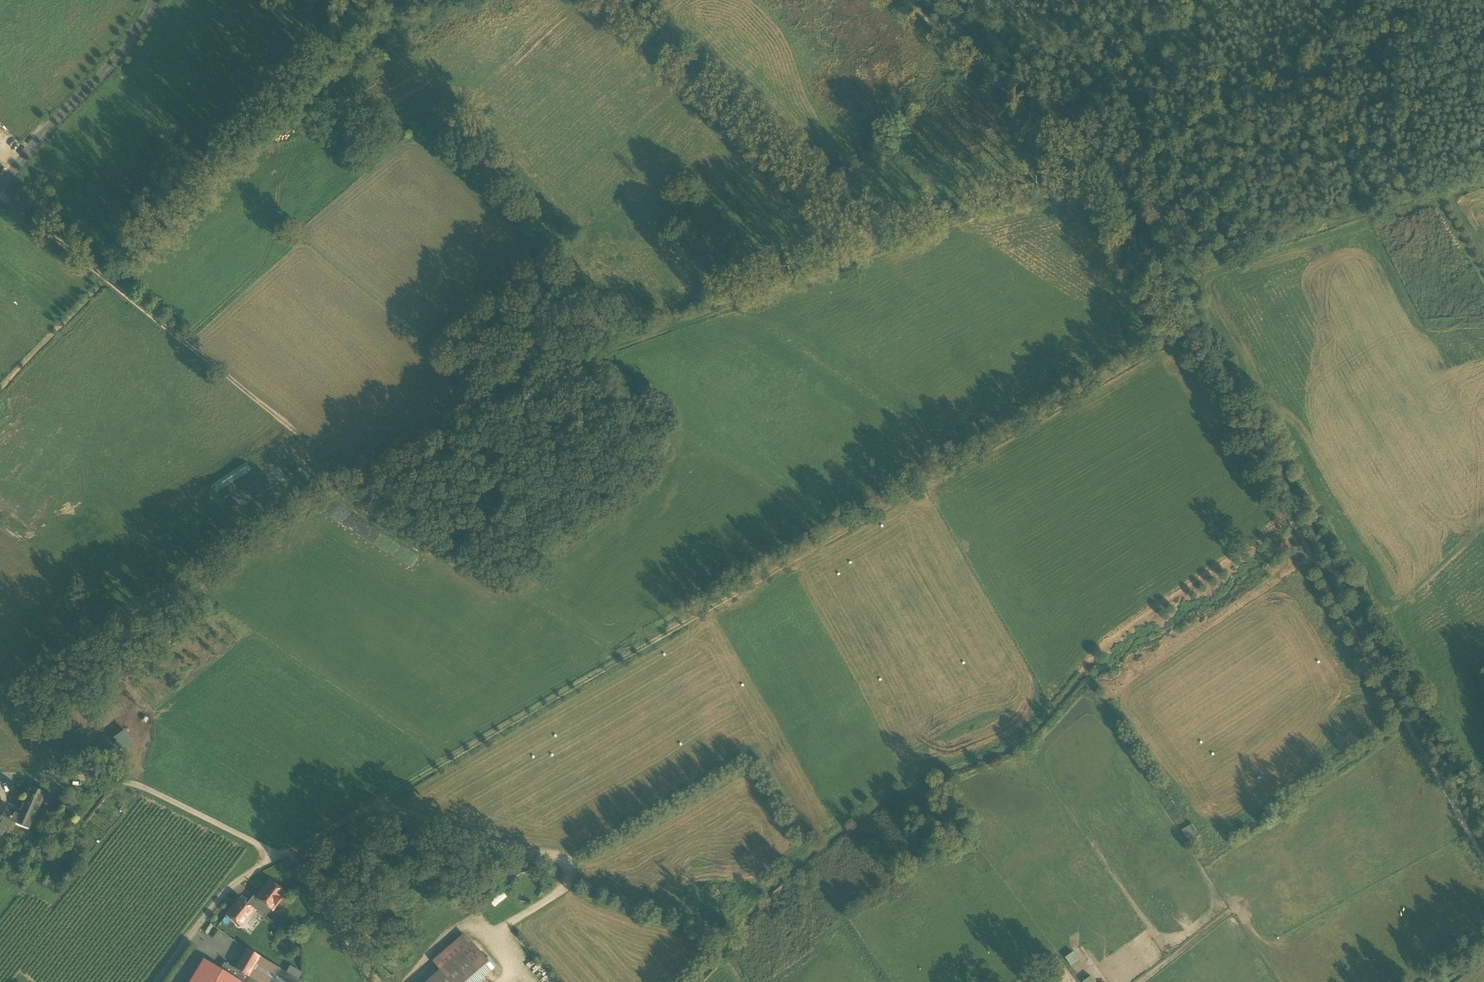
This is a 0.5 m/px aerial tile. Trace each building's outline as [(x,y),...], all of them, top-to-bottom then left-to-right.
[(124,730),(113,738),(124,753),(135,745),(124,730)] [(84,756),(89,763),(107,749),(101,743),(84,756)] [(21,808),(19,814),(21,814),(33,820),(45,794),(31,787),(21,808)] [(11,834),(15,824),(21,814),(19,814),(6,807),(0,820),(0,839),(5,842),(11,834)] [(21,814),(15,824),(28,830),(29,830),(30,826),(33,820),(21,814)] [(1191,843),(1202,835),(1192,822),(1182,830),(1191,843)] [(271,909),(272,910),(281,899),(283,899),(285,896),(284,892),(282,890),(280,890),(270,882),(257,897),(257,898),(271,909)] [(492,901),(495,906),(507,896),(503,892),(492,901)] [(254,912),(263,919),(271,909),(257,898),(257,897),(254,895),(246,905),(254,911),(254,912)] [(237,925),(239,927),(244,927),(246,924),(245,922),(254,912),(254,911),(246,905),(239,899),(226,915),(236,923),(237,925)] [(433,960),(442,969),(460,953),(470,945),(461,936),(433,960)] [(470,945),(460,953),(482,978),(492,970),(470,945)] [(228,965),(249,977),(261,957),(247,949),(239,962),(232,958),(228,965)] [(482,978),(460,953),(442,969),(427,981),(478,981),(482,978)] [(261,957),(249,977),(257,981),(272,981),(276,976),(280,969),(261,957)] [(221,970),(204,960),(191,981),(240,981),(221,970)] [(249,977),(228,965),(225,963),(221,970),(240,981),(257,981),(249,977)] [(286,973),(298,980),(302,973),(290,966),(286,973)] [(280,969),(276,976),(286,981),(301,981),(298,980),(286,973),(280,969)]
